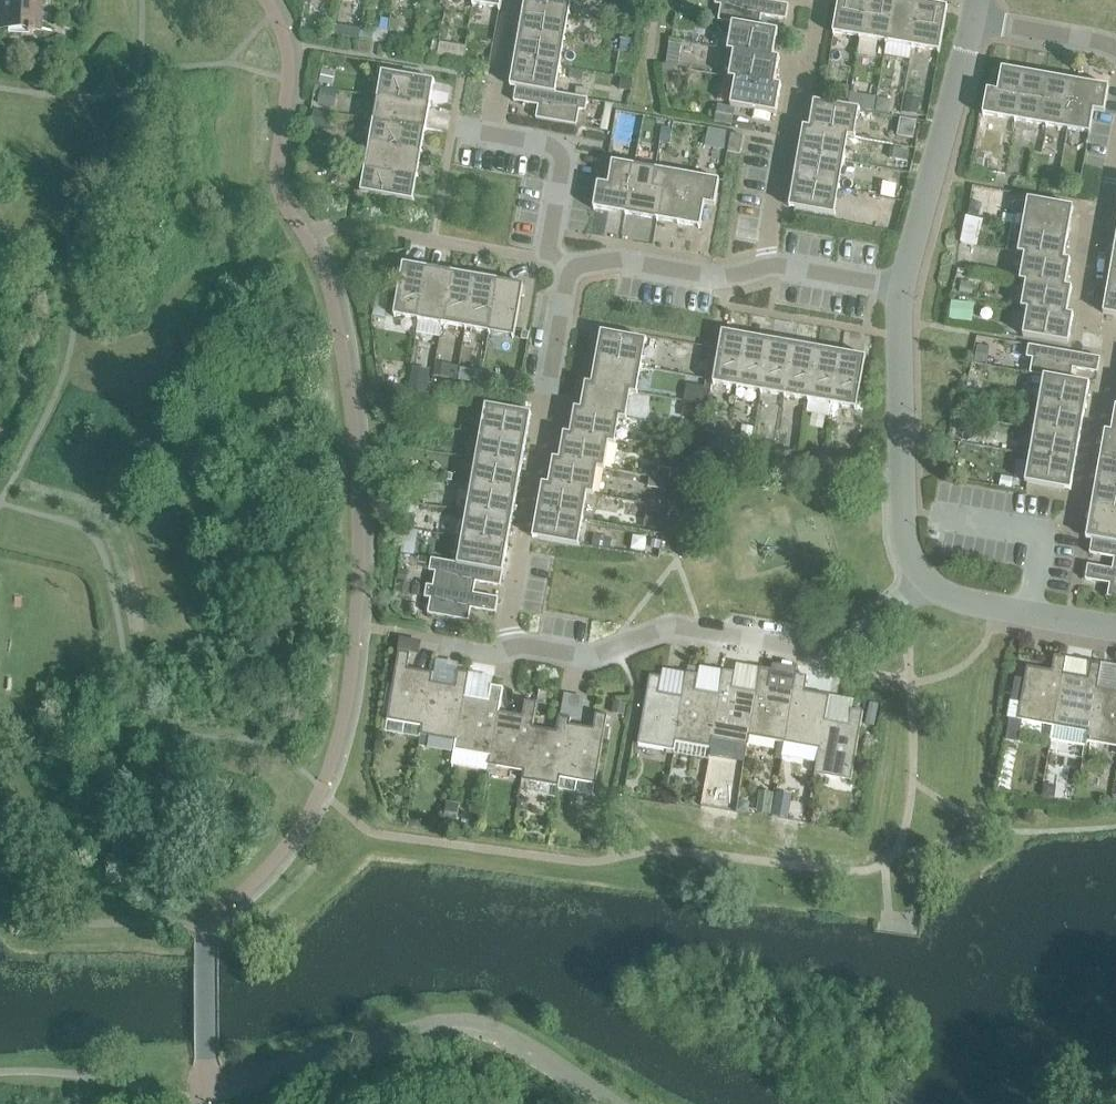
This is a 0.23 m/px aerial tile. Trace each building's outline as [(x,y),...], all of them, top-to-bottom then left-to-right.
[(31,33),(31,30),(38,31),(39,0),(0,0),(0,29),(25,30),(25,33),(31,33)] [(470,5),(471,5),(471,6),(472,6),(472,4),(498,8),(497,10),(498,10),(499,10),(501,0),(471,0),(470,5)] [(523,7),(569,15),(567,14),(569,0),(524,0),(523,7)] [(732,25),(732,24),(757,28),(757,27),(759,15),(784,19),(784,20),(785,20),(787,5),(757,0),(714,0),(713,5),(715,5),(715,4),(720,5),(718,20),(717,20),(717,21),(730,24),(732,25)] [(858,40),(865,0),(837,0),(831,34),(832,34),(832,35),(833,33),(858,37),(858,39),(858,40)] [(885,44),(892,0),(891,0),(891,4),(885,3),(885,0),(865,0),(858,40),(859,40),(859,37),(885,42),(884,44),(885,44)] [(911,49),(919,2),(918,2),(917,9),(911,8),(912,1),(906,0),(892,0),(885,44),(885,42),(911,47),(910,49),(911,49)] [(919,2),(911,49),(912,47),(937,51),(937,53),(938,53),(945,13),(937,12),(938,6),(919,2)] [(521,14),(518,33),(564,41),(565,41),(562,40),(567,15),(569,16),(569,15),(523,7),(522,8),(529,9),(528,15),(521,14)] [(334,24),(332,36),(342,38),(344,26),(334,24)] [(726,51),(733,53),(734,51),(772,58),(775,39),(769,38),(770,30),(757,27),(757,28),(732,24),(732,25),(727,50),(725,50),(726,51)] [(361,27),(358,41),(372,44),(377,45),(385,46),(387,32),(361,27)] [(413,33),(410,50),(422,52),(425,35),(413,33)] [(517,40),(513,59),(560,67),(558,67),(562,41),(564,42),(564,41),(518,33),(518,34),(524,35),(523,41),(517,40)] [(669,40),(664,65),(671,66),(677,67),(682,42),(669,40)] [(451,45),(449,57),(462,60),(464,47),(451,45)] [(727,79),(735,80),(735,79),(773,86),(777,66),(770,65),(772,58),(734,51),(733,53),(729,77),(727,77),(727,78),(727,79)] [(516,80),(515,87),(553,94),(553,93),(558,68),(560,68),(560,67),(513,59),(510,79),(516,80)] [(664,65),(662,64),(662,84),(671,85),(671,66),(664,65)] [(1013,122),(1014,122),(1022,71),(1021,73),(1002,70),(1002,68),(1001,68),(1000,68),(996,92),(986,90),(981,115),(982,116),(983,116),(983,114),(1013,119),(1013,122)] [(321,70),(319,83),(332,86),(334,72),(321,70)] [(1045,127),(1049,102),(1039,100),(1043,75),(1042,77),(1022,73),(1023,71),(1022,71),(1014,122),(1014,120),(1045,125),(1045,127)] [(375,97),(429,107),(429,106),(427,106),(431,83),(433,83),(434,83),(433,83),(433,82),(380,72),(380,73),(379,74),(382,74),(378,97),(375,97)] [(1066,131),(1075,80),(1074,80),(1074,82),(1043,77),(1044,75),(1043,75),(1039,100),(1049,102),(1045,127),(1046,125),(1066,129),(1066,131)] [(621,79),(619,90),(629,91),(631,80),(621,79)] [(735,79),(735,80),(731,105),(728,104),(728,105),(729,105),(729,106),(775,114),(778,94),(772,92),(773,86),(735,79)] [(1075,80),(1066,131),(1067,129),(1087,132),(1087,135),(1088,134),(1092,111),(1103,113),(1107,87),(1107,86),(1106,86),(1106,88),(1075,83),(1075,80)] [(553,94),(515,87),(512,102),(513,102),(513,101),(538,106),(535,118),(535,119),(575,126),(576,125),(575,125),(578,110),(583,111),(584,111),(586,99),(555,94),(555,93),(553,93),(553,94)] [(321,88),(318,104),(334,107),(337,90),(321,88)] [(862,95),(859,108),(873,111),(876,98),(862,95)] [(371,120),(371,121),(425,130),(423,129),(427,107),(429,107),(375,97),(377,98),(373,120),(371,120)] [(876,98),(874,111),(888,114),(891,101),(876,98)] [(905,99),(902,116),(916,118),(918,101),(905,99)] [(811,109),(808,129),(846,135),(845,136),(853,138),(853,137),(854,137),(852,136),(856,111),(859,111),(858,110),(818,103),(817,111),(811,109)] [(605,104),(600,132),(607,133),(612,106),(605,104)] [(717,105),(714,124),(730,127),(733,108),(717,105)] [(313,110),(310,128),(329,131),(332,113),(313,110)] [(367,144),(421,154),(421,153),(419,153),(423,130),(425,131),(425,130),(371,121),(373,121),(369,144),(367,144)] [(708,128),(704,147),(726,151),(729,134),(729,132),(708,128)] [(800,135),(797,154),(843,162),(843,161),(841,161),(845,136),(846,135),(808,129),(806,136),(800,135)] [(726,152),(739,155),(742,137),(730,134),(726,152)] [(309,144),(307,157),(318,159),(320,146),(309,144)] [(363,167),(363,168),(417,177),(415,176),(419,154),(421,154),(367,144),(367,145),(369,145),(365,168),(363,167)] [(889,149),(888,159),(906,162),(908,152),(889,149)] [(975,152),(972,166),(982,168),(984,153),(975,152)] [(792,179),(792,180),(839,188),(837,187),(841,162),(843,162),(797,154),(794,173),(800,174),(799,180),(792,179)] [(624,216),(633,165),(632,167),(612,164),(613,162),(612,161),(612,162),(611,162),(607,185),(596,183),(592,209),(593,209),(592,210),(593,210),(594,208),(624,213),(624,216)] [(655,221),(656,221),(660,196),(650,194),(654,169),(653,171),(633,168),(634,165),(633,165),(624,216),(625,216),(625,214),(656,219),(655,221)] [(417,177),(363,168),(365,169),(361,191),(359,191),(359,192),(359,193),(412,202),(412,201),(413,201),(410,200),(415,177),(417,178),(417,177)] [(676,225),(677,225),(686,175),(685,174),(685,177),(654,171),(655,169),(654,169),(650,194),(660,196),(656,221),(657,219),(677,223),(676,225)] [(686,175),(677,225),(677,223),(698,226),(697,229),(698,229),(698,228),(699,228),(703,205),(714,207),(718,181),(717,181),(717,180),(716,182),(686,177),(686,175)] [(839,188),(792,180),(789,199),(795,200),(794,209),(833,216),(833,215),(834,215),(834,214),(832,214),(837,188),(839,189),(839,188)] [(881,183),(880,197),(895,199),(897,185),(881,183)] [(1021,225),(1021,226),(1067,234),(1070,215),(1064,214),(1066,205),(1026,198),(1026,199),(1025,199),(1025,200),(1027,200),(1023,226),(1021,225)] [(969,201),(966,214),(979,216),(981,203),(969,201)] [(965,217),(960,244),(976,248),(982,220),(965,217)] [(1017,253),(1024,255),(1024,253),(1063,260),(1066,241),(1059,240),(1060,234),(1067,235),(1067,234),(1021,226),(1023,227),(1018,252),(1016,252),(1017,253)] [(1018,281),(1026,282),(1026,281),(1064,287),(1067,268),(1061,267),(1063,260),(1024,253),(1024,255),(1020,279),(1018,279),(1018,280),(1018,281)] [(417,322),(427,268),(426,268),(426,270),(403,266),(403,264),(403,263),(403,264),(402,264),(392,317),(393,317),(393,318),(394,318),(394,316),(417,320),(417,322)] [(1106,286),(1115,287),(1115,268),(1110,267),(1106,286)] [(440,326),(441,326),(450,272),(449,274),(427,270),(427,268),(417,322),(418,322),(418,320),(441,324),(440,326)] [(464,330),(474,276),(473,276),(473,278),(450,274),(451,272),(450,272),(441,326),(442,324),(464,328),(464,330)] [(487,334),(488,334),(497,280),(496,282),(474,278),(474,276),(464,330),(465,330),(465,328),(488,332),(487,334)] [(497,280),(488,334),(489,332),(511,336),(511,338),(512,338),(513,338),(522,285),(521,285),(521,284),(520,286),(497,282),(498,280),(497,280)] [(1020,308),(1027,309),(1028,308),(1066,315),(1069,295),(1063,294),(1064,287),(1026,281),(1026,282),(1021,307),(1019,306),(1019,307),(1020,307),(1020,308)] [(957,282),(956,296),(972,298),(973,284),(957,282)] [(1106,286),(1106,287),(1113,288),(1112,294),(1105,293),(1102,313),(1115,316),(1115,287),(1106,286)] [(376,290),(371,318),(384,320),(388,292),(376,290)] [(952,301),(950,319),(972,321),(973,303),(952,301)] [(1028,308),(1027,309),(1023,334),(1021,333),(1021,334),(1021,335),(1067,343),(1071,323),(1064,322),(1066,315),(1028,308)] [(736,389),(746,335),(745,335),(745,337),(722,333),(723,331),(722,331),(722,332),(721,332),(712,384),(712,385),(713,385),(713,383),(736,387),(736,389)] [(522,332),(520,341),(527,342),(529,333),(522,332)] [(598,340),(595,359),(641,368),(641,367),(639,367),(643,341),(646,341),(645,341),(645,340),(606,333),(604,341),(598,340)] [(759,394),(760,394),(769,340),(768,342),(746,338),(746,336),(746,335),(736,389),(737,390),(737,387),(760,391),(759,394)] [(783,398),(793,344),(792,344),(792,346),(769,342),(770,340),(769,340),(760,394),(761,392),(783,396),(783,398)] [(806,402),(807,402),(816,348),(816,350),(793,346),(793,344),(783,398),(784,398),(784,396),(807,400),(806,402)] [(1042,377),(1044,377),(1044,376),(1069,381),(1069,380),(1071,368),(1095,372),(1095,373),(1096,373),(1099,358),(1027,345),(1025,357),(1026,358),(1027,357),(1032,358),(1030,373),(1029,373),(1029,374),(1042,376),(1042,377)] [(976,346),(974,362),(986,364),(989,347),(976,346)] [(830,406),(840,352),(839,354),(817,350),(817,348),(816,348),(807,402),(808,400),(830,404),(830,406)] [(840,352),(830,406),(831,406),(831,404),(854,408),(854,410),(855,410),(857,402),(859,392),(865,357),(864,357),(864,356),(863,356),(863,358),(840,354),(840,352)] [(593,366),(590,386),(628,392),(628,394),(636,395),(636,394),(637,393),(634,393),(639,368),(641,368),(595,359),(594,360),(601,362),(600,367),(593,366)] [(435,363),(433,376),(455,380),(458,367),(435,363)] [(460,369),(458,381),(478,384),(480,372),(460,369)] [(412,371),(409,389),(426,392),(429,374),(412,371)] [(505,371),(502,388),(517,391),(520,378),(521,378),(521,374),(505,371)] [(1037,402),(1083,411),(1087,391),(1081,390),(1082,382),(1069,380),(1069,381),(1044,376),(1044,377),(1039,402),(1037,402)] [(969,378),(967,389),(978,392),(979,386),(974,379),(969,378)] [(686,384),(683,403),(699,406),(701,406),(704,387),(686,384)] [(583,391),(579,411),(617,417),(617,419),(625,420),(625,419),(626,419),(624,418),(628,394),(628,392),(590,386),(589,393),(583,391)] [(859,392),(857,402),(864,404),(866,393),(859,392)] [(957,402),(956,409),(965,411),(968,397),(964,396),(958,395),(957,402)] [(1032,428),(1032,429),(1079,437),(1082,418),(1076,416),(1077,411),(1083,412),(1083,411),(1037,402),(1037,403),(1039,403),(1035,428),(1032,428)] [(683,403),(681,417),(697,420),(699,406),(683,403)] [(479,432),(479,433),(525,441),(528,422),(522,421),(524,413),(484,406),(483,406),(483,407),(485,407),(481,433),(479,432)] [(572,417),(568,436),(606,443),(606,444),(614,445),(614,444),(615,444),(613,443),(617,419),(617,417),(579,411),(578,418),(572,417)] [(704,420),(702,436),(717,439),(720,423),(704,420)] [(741,426),(739,439),(751,441),(753,428),(741,426)] [(1028,454),(1028,455),(1074,463),(1078,444),(1071,443),(1072,437),(1079,438),(1079,437),(1032,429),(1034,429),(1030,455),(1028,454)] [(474,458),(474,459),(520,467),(524,448),(517,447),(518,441),(525,442),(525,441),(479,433),(481,434),(476,459),(474,458)] [(1099,459),(1115,462),(1115,434),(1110,433),(1108,440),(1102,439),(1099,459)] [(561,442),(558,461),(596,468),(595,469),(603,470),(603,469),(604,470),(604,469),(602,468),(606,444),(606,443),(568,436),(567,443),(561,442)] [(1074,463),(1028,455),(1030,456),(1025,481),(1023,481),(1024,482),(1063,489),(1065,481),(1071,482),(1074,463)] [(469,485),(516,493),(519,474),(513,473),(514,467),(520,468),(520,467),(474,459),(476,460),(472,485),(469,485)] [(1094,485),(1115,489),(1115,462),(1099,459),(1095,478),(1102,479),(1101,485),(1094,484),(1094,485)] [(550,467),(547,486),(585,493),(584,494),(592,495),(592,494),(593,495),(593,494),(591,493),(595,469),(596,468),(558,461),(556,468),(550,467)] [(658,468),(656,476),(669,478),(671,470),(658,468)] [(444,474),(442,480),(451,482),(452,475),(444,474)] [(648,476),(647,488),(663,490),(665,479),(648,476)] [(1000,476),(998,488),(1011,490),(1013,478),(1000,476)] [(465,511),(511,520),(514,500),(508,499),(509,493),(516,494),(516,493),(469,485),(469,486),(471,486),(467,511),(465,511)] [(1089,511),(1115,516),(1115,489),(1094,485),(1091,504),(1097,506),(1096,512),(1090,510),(1089,511)] [(539,492),(536,511),(582,519),(580,518),(584,494),(585,493),(547,486),(546,493),(539,492)] [(460,537),(460,538),(507,546),(510,527),(503,525),(505,519),(511,520),(465,511),(465,512),(467,512),(462,538),(460,537)] [(536,511),(536,512),(533,530),(539,531),(537,539),(577,546),(578,546),(578,545),(576,545),(580,519),(582,520),(582,519),(536,511)] [(1091,539),(1115,544),(1115,516),(1089,511),(1086,531),(1092,532),(1091,539)] [(646,514),(643,530),(661,533),(664,517),(646,514)] [(593,536),(591,546),(609,549),(611,539),(593,536)] [(462,538),(458,564),(458,565),(502,573),(505,553),(499,552),(500,546),(506,547),(507,546),(460,538),(462,538)] [(1112,569),(1112,570),(1115,571),(1115,544),(1091,539),(1088,554),(1090,554),(1090,553),(1114,558),(1112,569)] [(651,541),(650,549),(659,550),(660,542),(651,541)] [(401,542),(400,554),(413,556),(415,544),(407,543),(401,542)] [(435,572),(433,587),(432,588),(472,595),(472,594),(474,582),(498,586),(498,587),(499,587),(502,573),(458,565),(458,564),(456,563),(455,564),(430,559),(428,572),(429,572),(429,571),(435,572)] [(1086,565),(1084,580),(1085,580),(1085,579),(1109,584),(1107,597),(1115,599),(1115,571),(1112,570),(1112,569),(1086,565)] [(397,573),(396,581),(405,582),(406,575),(397,573)] [(395,582),(393,594),(407,597),(409,585),(395,582)] [(412,586),(410,596),(422,598),(424,588),(412,586)] [(432,588),(433,587),(426,586),(424,598),(425,598),(431,599),(428,614),(427,614),(427,615),(468,622),(468,621),(467,621),(469,608),(494,612),(493,613),(495,613),(497,598),(472,594),(472,595),(432,588)] [(413,725),(421,727),(422,727),(429,683),(430,683),(432,674),(430,674),(406,670),(408,655),(409,655),(409,654),(398,652),(395,665),(394,675),(386,721),(387,721),(387,720),(413,724),(413,725)] [(1051,727),(1052,727),(1062,674),(1065,658),(1053,656),(1053,658),(1054,658),(1051,672),(1027,668),(1027,667),(1025,667),(1023,680),(1019,704),(1016,720),(1022,721),(1026,722),(1026,721),(1052,725),(1051,727)] [(1062,727),(1087,731),(1088,731),(1095,689),(1096,689),(1101,664),(1088,662),(1088,664),(1089,664),(1086,679),(1062,674),(1052,727),(1061,728),(1062,727)] [(774,742),(783,744),(793,691),(792,691),(768,687),(770,672),(771,672),(771,671),(759,669),(755,694),(756,694),(749,736),(774,741),(774,742)] [(748,746),(749,736),(756,694),(755,694),(731,689),(734,675),(734,674),(723,671),(718,696),(719,696),(711,739),(712,739),(738,743),(738,745),(748,746)] [(430,736),(455,741),(456,741),(463,698),(464,699),(468,674),(456,672),(456,673),(457,673),(454,688),(430,683),(429,683),(422,727),(421,727),(419,736),(430,738),(430,736)] [(710,749),(712,739),(711,739),(719,696),(718,696),(694,692),(697,677),(698,676),(685,674),(681,699),(682,699),(674,741),(675,741),(701,746),(701,747),(710,749)] [(811,749),(818,750),(819,750),(824,722),(824,723),(829,698),(803,693),(806,678),(807,677),(795,675),(792,691),(793,691),(783,744),(784,744),(784,743),(809,747),(809,748),(811,749)] [(673,751),(675,741),(674,741),(682,699),(681,699),(657,695),(660,680),(660,679),(649,677),(637,745),(638,745),(638,744),(664,748),(664,750),(673,751)] [(1015,678),(1010,703),(1019,704),(1023,680),(1015,678)] [(464,751),(489,756),(490,756),(497,713),(498,714),(502,689),(490,687),(490,688),(491,688),(488,703),(464,699),(463,698),(456,741),(455,741),(453,751),(464,753),(464,751)] [(1115,746),(1115,693),(1096,689),(1095,689),(1088,731),(1087,731),(1085,742),(1095,743),(1096,742),(1115,746)] [(539,690),(537,700),(545,701),(547,691),(539,690)] [(497,766),(522,770),(523,771),(531,728),(536,704),(524,702),(524,703),(525,703),(522,718),(498,714),(497,713),(490,756),(489,756),(487,766),(497,767),(497,766)] [(613,702),(610,713),(624,716),(626,705),(613,702)] [(868,703),(865,725),(874,727),(878,705),(868,703)] [(819,750),(818,750),(816,759),(814,775),(823,776),(824,775),(849,780),(849,781),(850,781),(863,713),(849,710),(849,712),(851,712),(848,727),(824,723),(824,722),(819,750)] [(593,730),(569,726),(568,726),(559,778),(568,780),(568,778),(593,783),(593,784),(595,785),(607,716),(595,714),(595,715),(593,730)] [(523,771),(522,770),(520,780),(531,782),(531,781),(556,785),(556,787),(558,787),(559,778),(568,726),(569,726),(570,719),(558,717),(558,718),(556,733),(531,728),(523,771)] [(1009,719),(1005,741),(1018,744),(1022,721),(1016,720),(1009,719)] [(739,801),(738,810),(748,811),(748,807),(744,801),(739,801)] [(446,803),(442,825),(456,827),(459,805),(446,803)]
